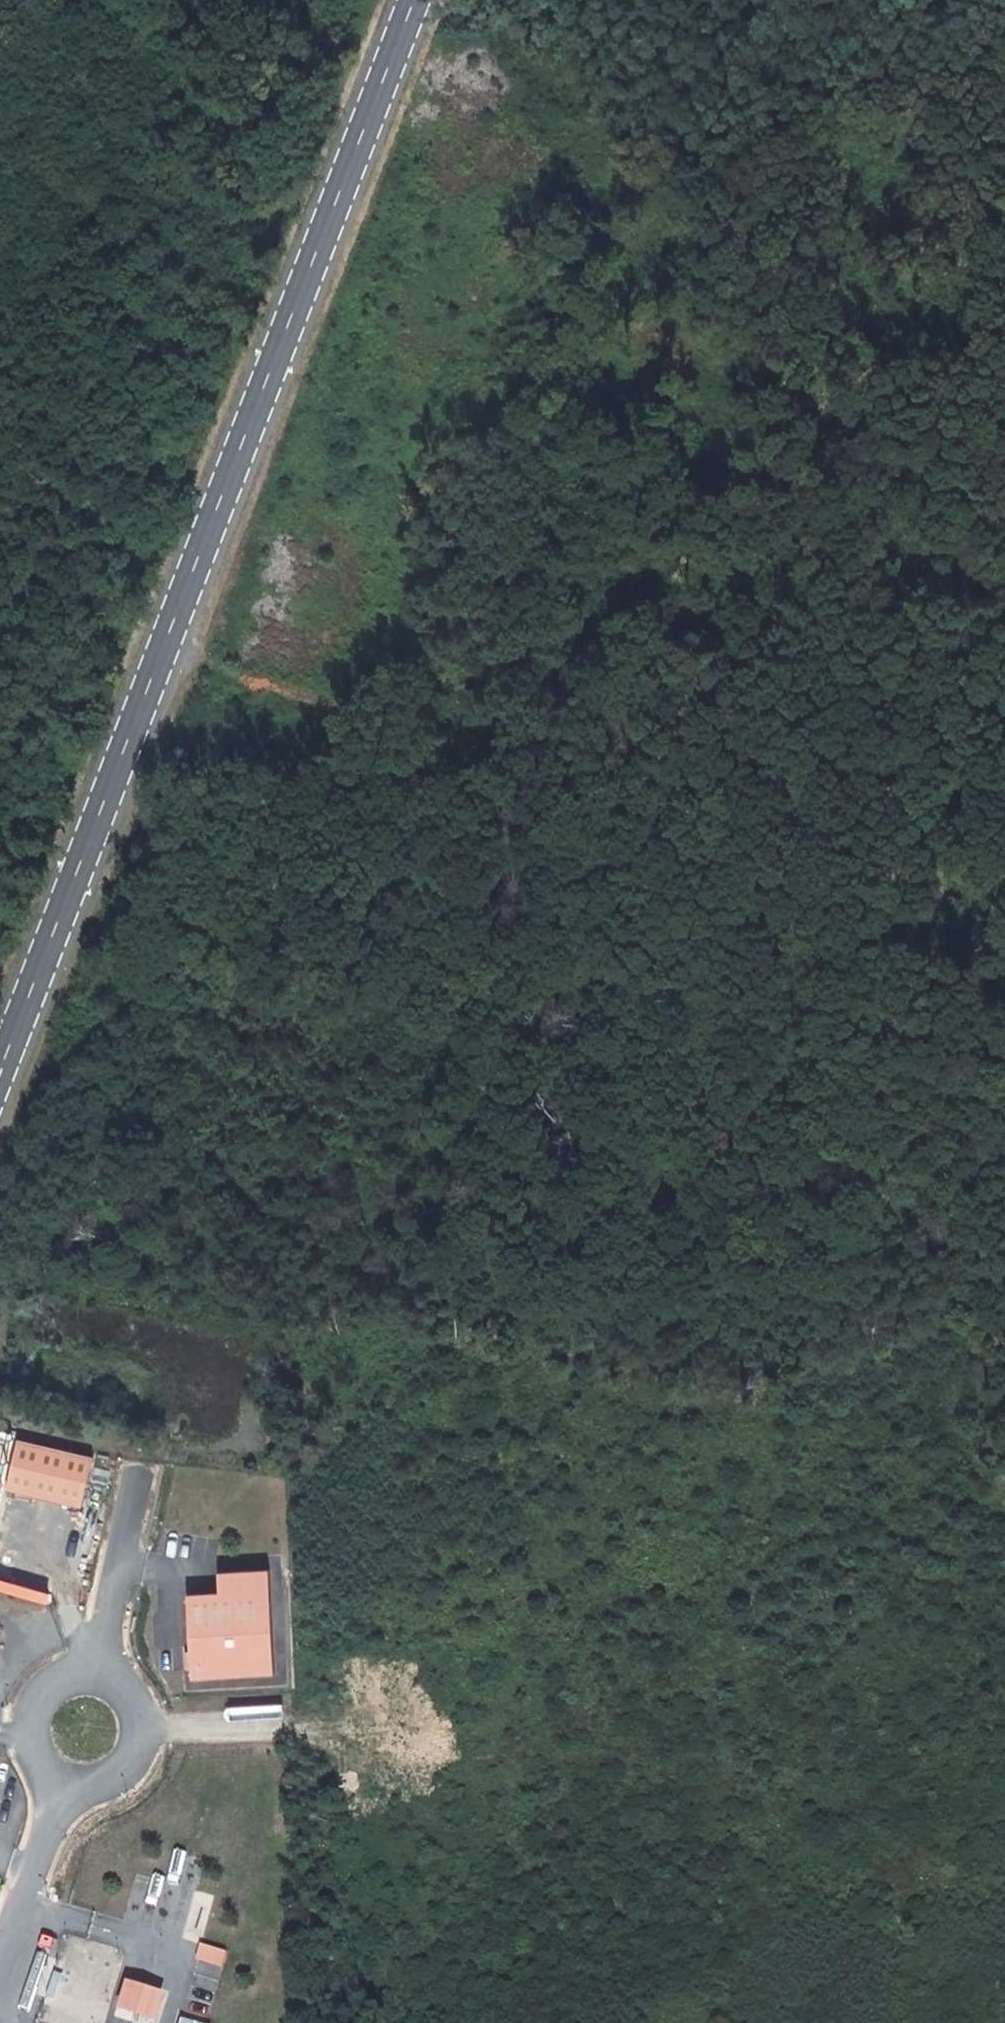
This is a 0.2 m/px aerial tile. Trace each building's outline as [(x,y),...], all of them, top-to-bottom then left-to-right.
[(35,1419),(23,1469),(98,1487),(110,1437),(35,1419)] [(236,1576),(204,1577),(207,1661),(290,1658),(286,1554),(236,1556),(236,1576)] [(13,1607),(0,1602),(0,1642),(13,1607)] [(206,1945),(232,1953),(237,1940),(211,1931),(206,1945)] [(116,2011),(156,2022),(166,1990),(126,1978),(116,2011)]
